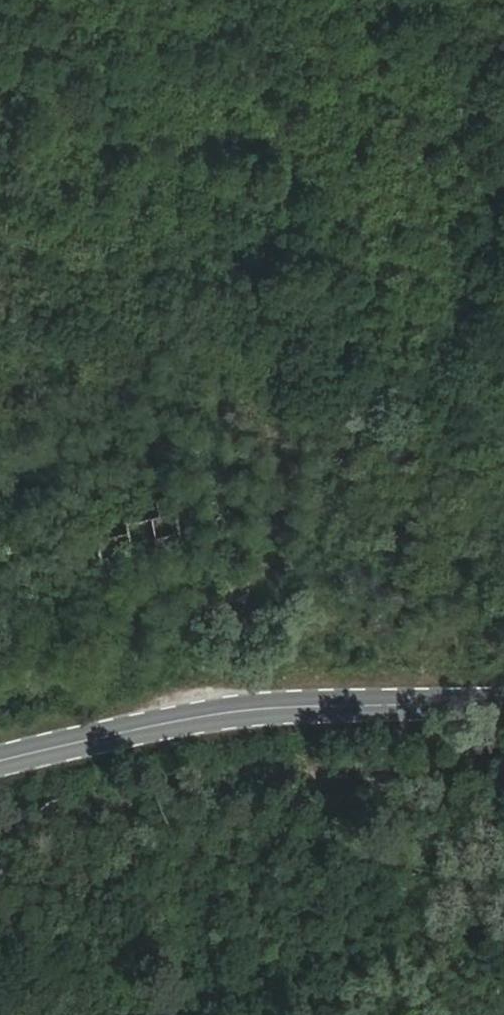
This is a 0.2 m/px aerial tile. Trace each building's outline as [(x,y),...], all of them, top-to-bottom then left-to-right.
[(142,519),(127,530),(138,544),(153,533),(142,519)]
